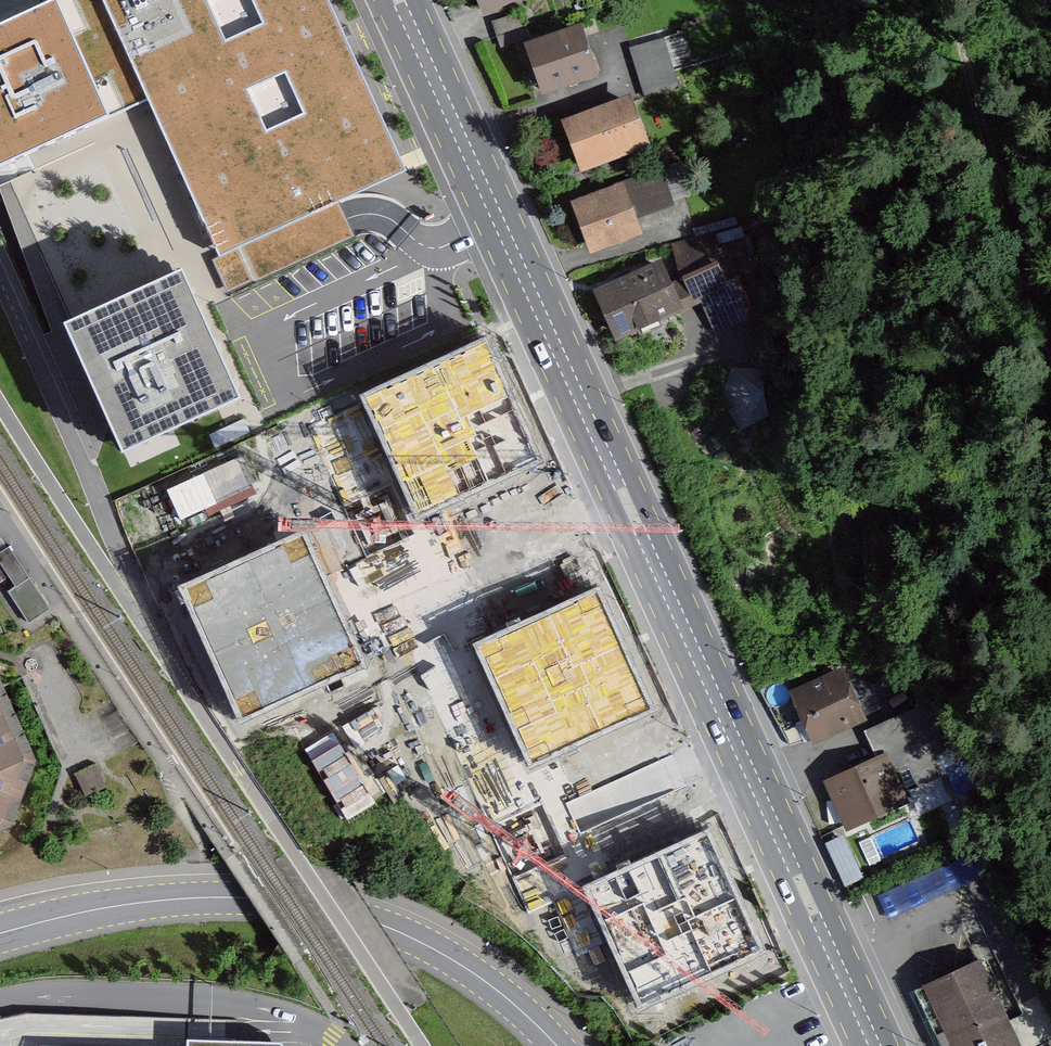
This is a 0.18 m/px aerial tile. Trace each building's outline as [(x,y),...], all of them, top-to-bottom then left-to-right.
[(0,27),(0,168),(149,100),(103,0),(60,0),(0,27)] [(219,257),(406,172),(402,163),(328,0),(103,0),(149,100),(156,118),(214,245),(219,257)] [(485,22),(533,0),(475,0),(485,22)] [(520,17),(491,27),(501,54),(530,44),(520,17)] [(577,29),(522,50),(540,99),(596,79),(577,29)] [(665,44),(630,55),(635,70),(670,59),(665,44)] [(675,76),(670,59),(635,70),(640,87),(675,76)] [(646,104),(681,92),(675,76),(640,87),(646,104)] [(626,101),(558,127),(579,181),(647,154),(626,101)] [(626,187),(640,223),(679,208),(666,172),(626,187)] [(622,187),(567,207),(586,257),(641,237),(622,187)] [(591,295),(613,344),(679,315),(657,266),(591,295)] [(243,396),(181,268),(63,324),(125,452),(243,396)] [(488,341),(363,396),(421,526),(546,472),(488,341)] [(739,425),(772,414),(755,363),(722,374),(739,425)] [(307,532),(182,587),(239,718),(364,663),(307,532)] [(31,623),(51,610),(30,579),(10,592),(31,623)] [(600,588),(475,645),(532,769),(656,712),(600,588)] [(845,670),(789,692),(812,749),(867,727),(845,670)] [(32,773),(0,697),(0,781),(32,773)] [(883,756),(823,784),(847,835),(908,807),(883,756)] [(32,773),(0,781),(0,849),(10,835),(32,773)] [(709,829),(584,886),(641,1010),(765,953),(709,829)] [(979,965),(923,990),(949,1045),(1017,1045),(979,965)]
